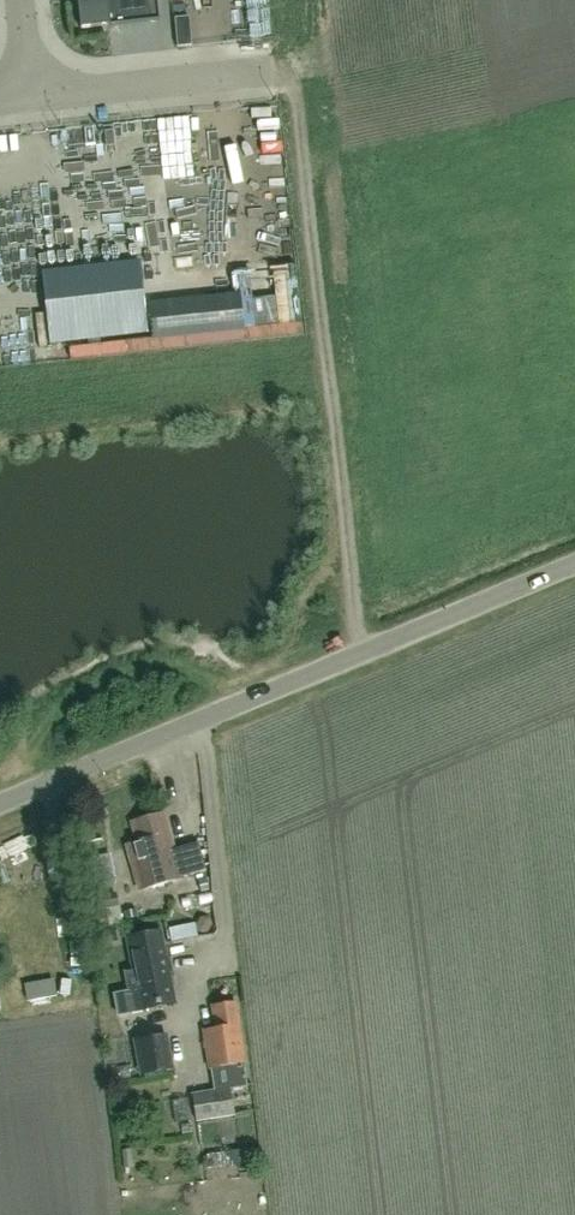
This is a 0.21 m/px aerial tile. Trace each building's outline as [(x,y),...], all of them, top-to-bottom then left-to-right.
[(77,3),(80,32),(108,29),(109,30),(159,25),(156,0),(105,0),(77,3)] [(0,129),(0,156),(18,155),(17,128),(0,129)] [(147,332),(139,261),(41,273),(50,344),(147,332)] [(163,813),(148,817),(132,822),(138,843),(127,846),(140,892),(182,880),(182,879),(206,872),(198,843),(174,850),(163,813)] [(16,856),(40,848),(37,838),(13,846),(16,856)] [(68,864),(75,863),(73,851),(66,852),(68,864)] [(80,859),(85,889),(116,883),(111,854),(80,859)] [(107,909),(119,907),(116,892),(105,894),(104,891),(91,893),(96,921),(109,918),(107,909)] [(144,1011),(174,1005),(159,933),(129,939),(144,1011)] [(53,975),(27,983),(31,999),(58,991),(53,975)] [(66,996),(40,996),(40,1010),(67,1010),(66,996)] [(243,1062),(244,1062),(234,1004),(213,1008),(216,1029),(204,1031),(210,1067),(225,1065),(229,1088),(246,1085),(243,1062)] [(174,1069),(167,1032),(132,1039),(139,1075),(174,1069)] [(229,1088),(193,1094),(197,1122),(233,1115),(229,1088)]
